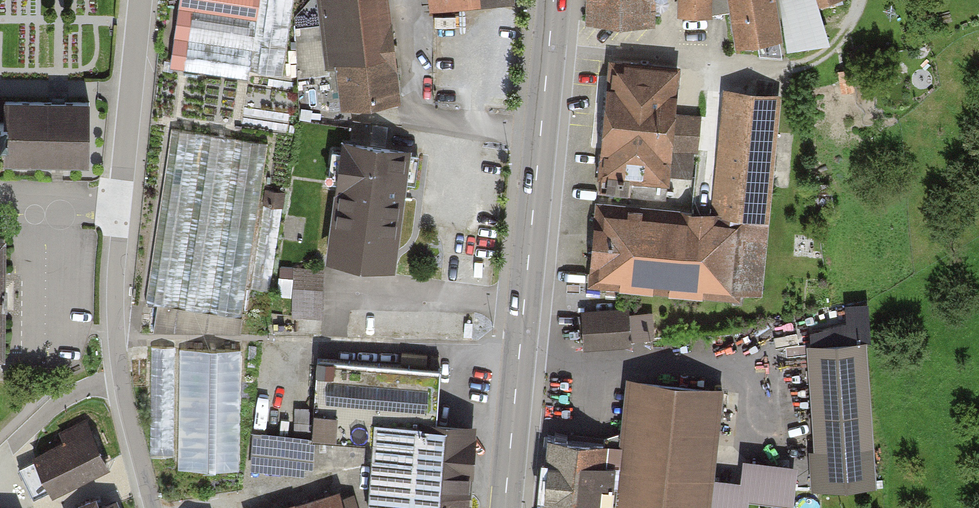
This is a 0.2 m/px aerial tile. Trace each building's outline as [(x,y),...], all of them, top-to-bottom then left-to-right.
[(172,65),(247,76),(247,72),(282,77),(293,0),(181,0),(172,65)] [(327,66),(339,65),(343,103),(400,98),(390,0),(321,0),(327,66)] [(589,15),(653,18),(654,0),(590,0),(589,15)] [(679,10),(714,12),(715,0),(680,0),(679,10)] [(714,12),(734,11),(738,45),(787,39),(828,31),(821,1),(823,0),(715,0),(714,12)] [(683,65),(611,59),(601,181),(669,186),(670,177),(695,179),(701,116),(679,114),(683,65)] [(713,216),(602,205),(594,287),(729,300),(730,289),(765,293),(785,90),(726,85),(713,216)] [(3,102),(3,121),(0,121),(0,141),(3,141),(3,159),(89,160),(89,102),(3,102)] [(267,143),(173,131),(149,303),(243,316),(267,143)] [(409,149),(342,140),(325,261),(392,270),(409,149)] [(283,209),(268,207),(254,292),(270,294),(283,209)] [(326,270),(295,269),(294,317),(325,317),(326,270)] [(627,309),(580,312),(583,351),(630,347),(630,342),(654,340),(652,312),(628,314),(627,309)] [(867,342),(807,346),(817,491),(876,487),(867,342)] [(172,350),(153,350),(152,454),(171,454),(172,350)] [(242,352),(181,351),(179,469),(241,470),(242,352)] [(320,361),(315,435),(373,438),(369,507),(475,507),(480,422),(439,420),(443,368),(320,361)] [(628,379),(622,442),(551,436),(544,507),(715,507),(726,388),(628,379)] [(65,442),(18,463),(34,499),(52,491),(55,498),(109,474),(85,418),(59,430),(65,442)] [(314,439),(255,434),(252,469),(311,475),(314,439)] [(340,490),(280,507),(345,507),(340,490)]
